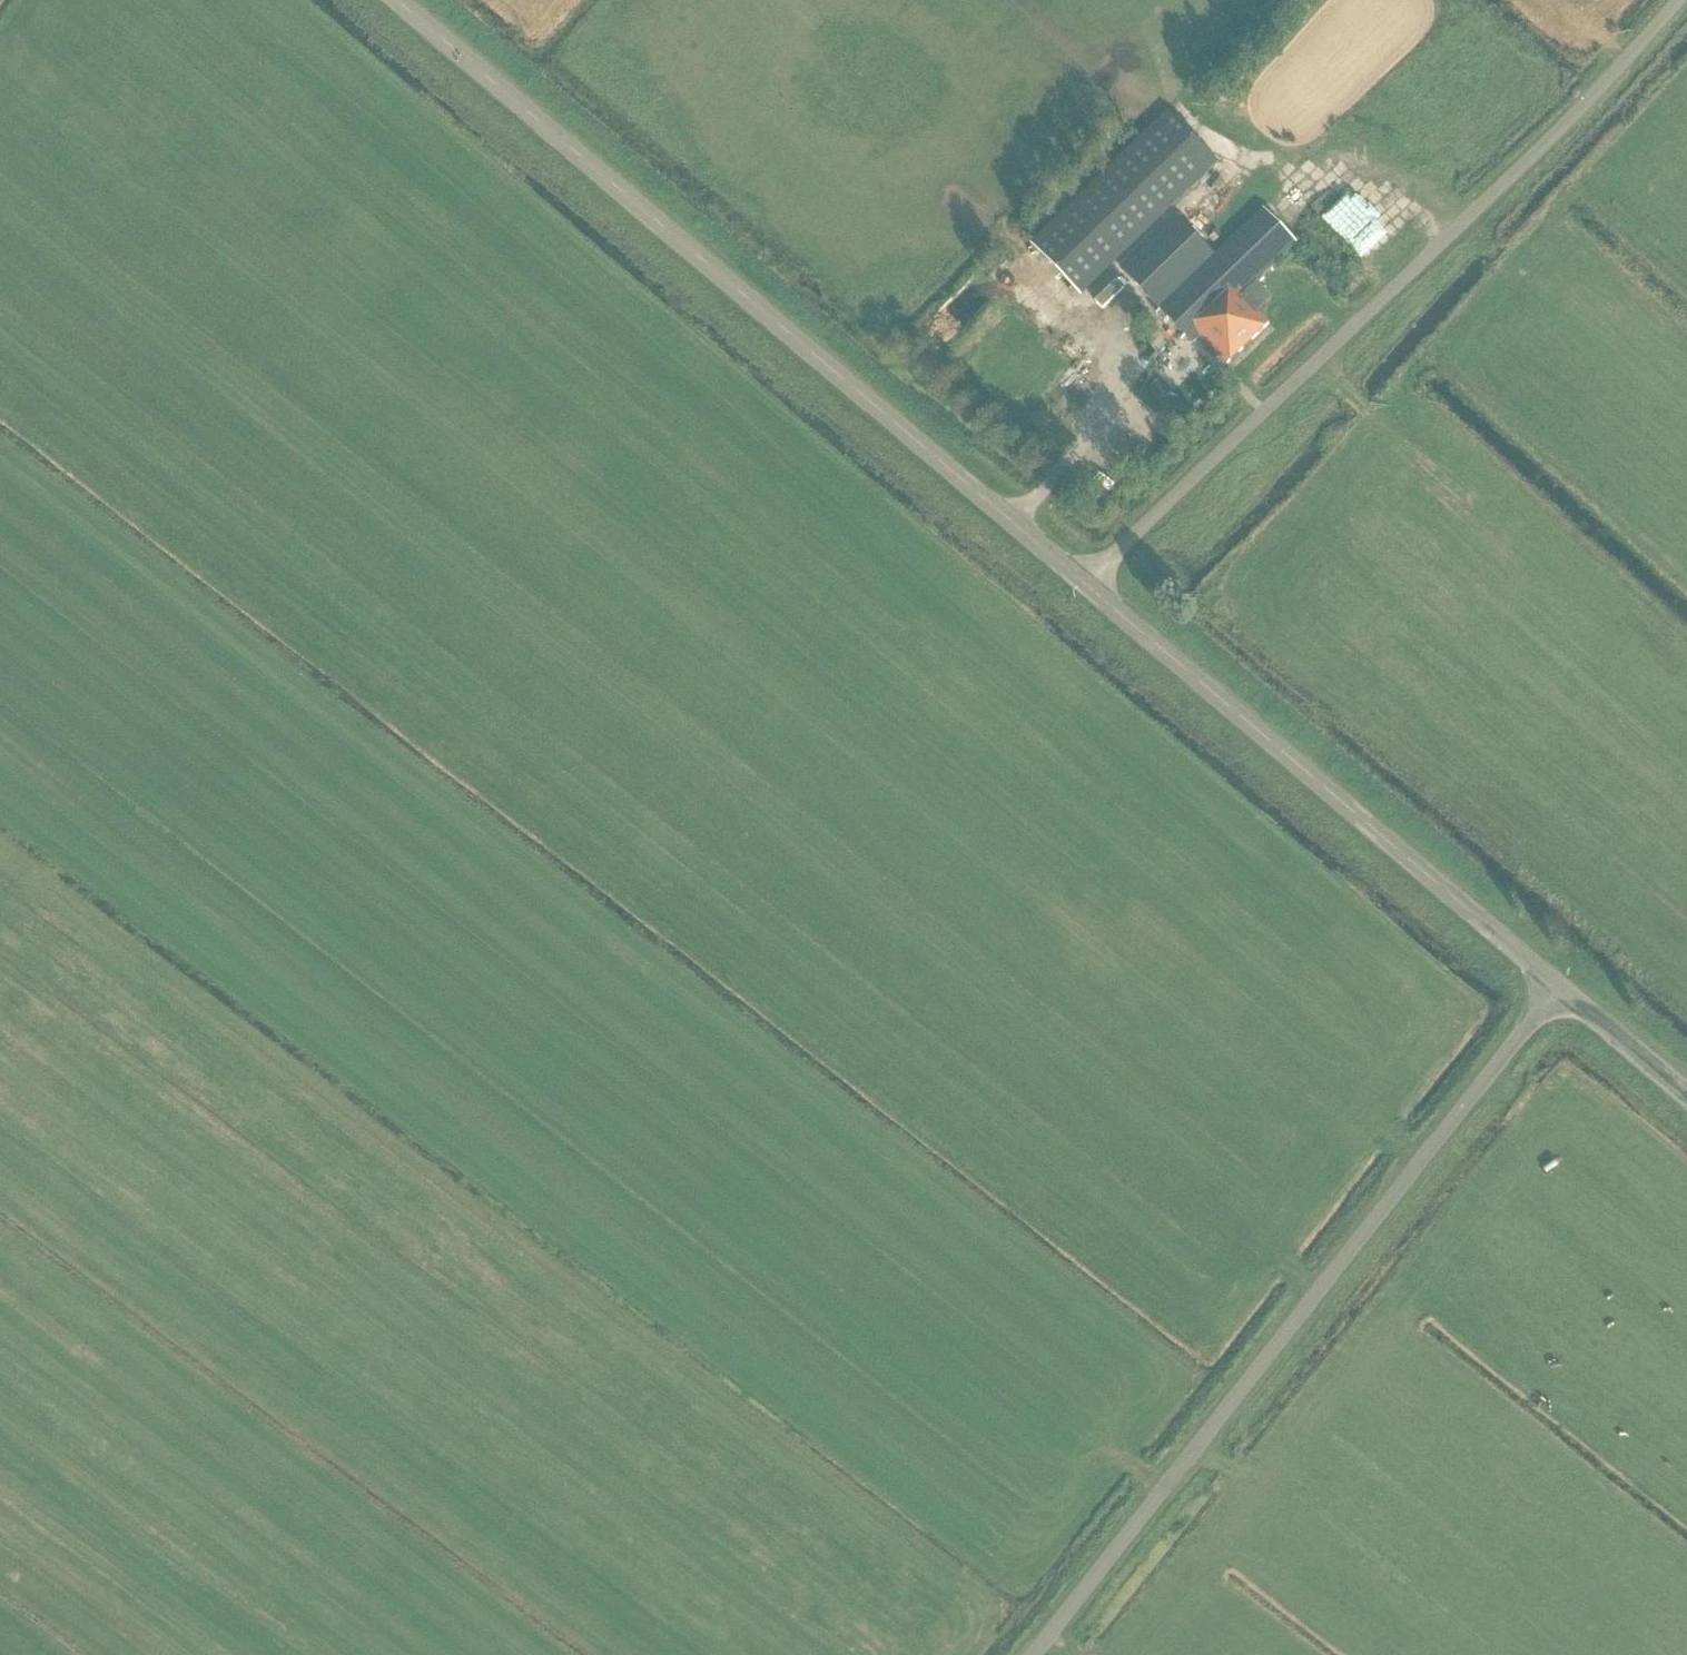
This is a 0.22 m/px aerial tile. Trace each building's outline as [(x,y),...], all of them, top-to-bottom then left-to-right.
[(1081,297),(1215,160),(1164,110),(1031,247),(1081,297)] [(1213,183),(1185,212),(1204,230),(1232,202),(1213,183)] [(1324,207),(1336,221),(1330,227),(1365,265),(1407,226),(1379,195),(1362,211),(1343,190),(1324,207)] [(1258,283),(1297,242),(1263,210),(1217,257),(1178,219),(1123,275),(1195,346),(1203,337),(1230,363),(1269,323),(1258,311),(1272,297),(1258,283)] [(1150,339),(1157,332),(1152,326),(1145,333),(1150,339)] [(1159,368),(1171,381),(1181,372),(1168,359),(1159,368)]
